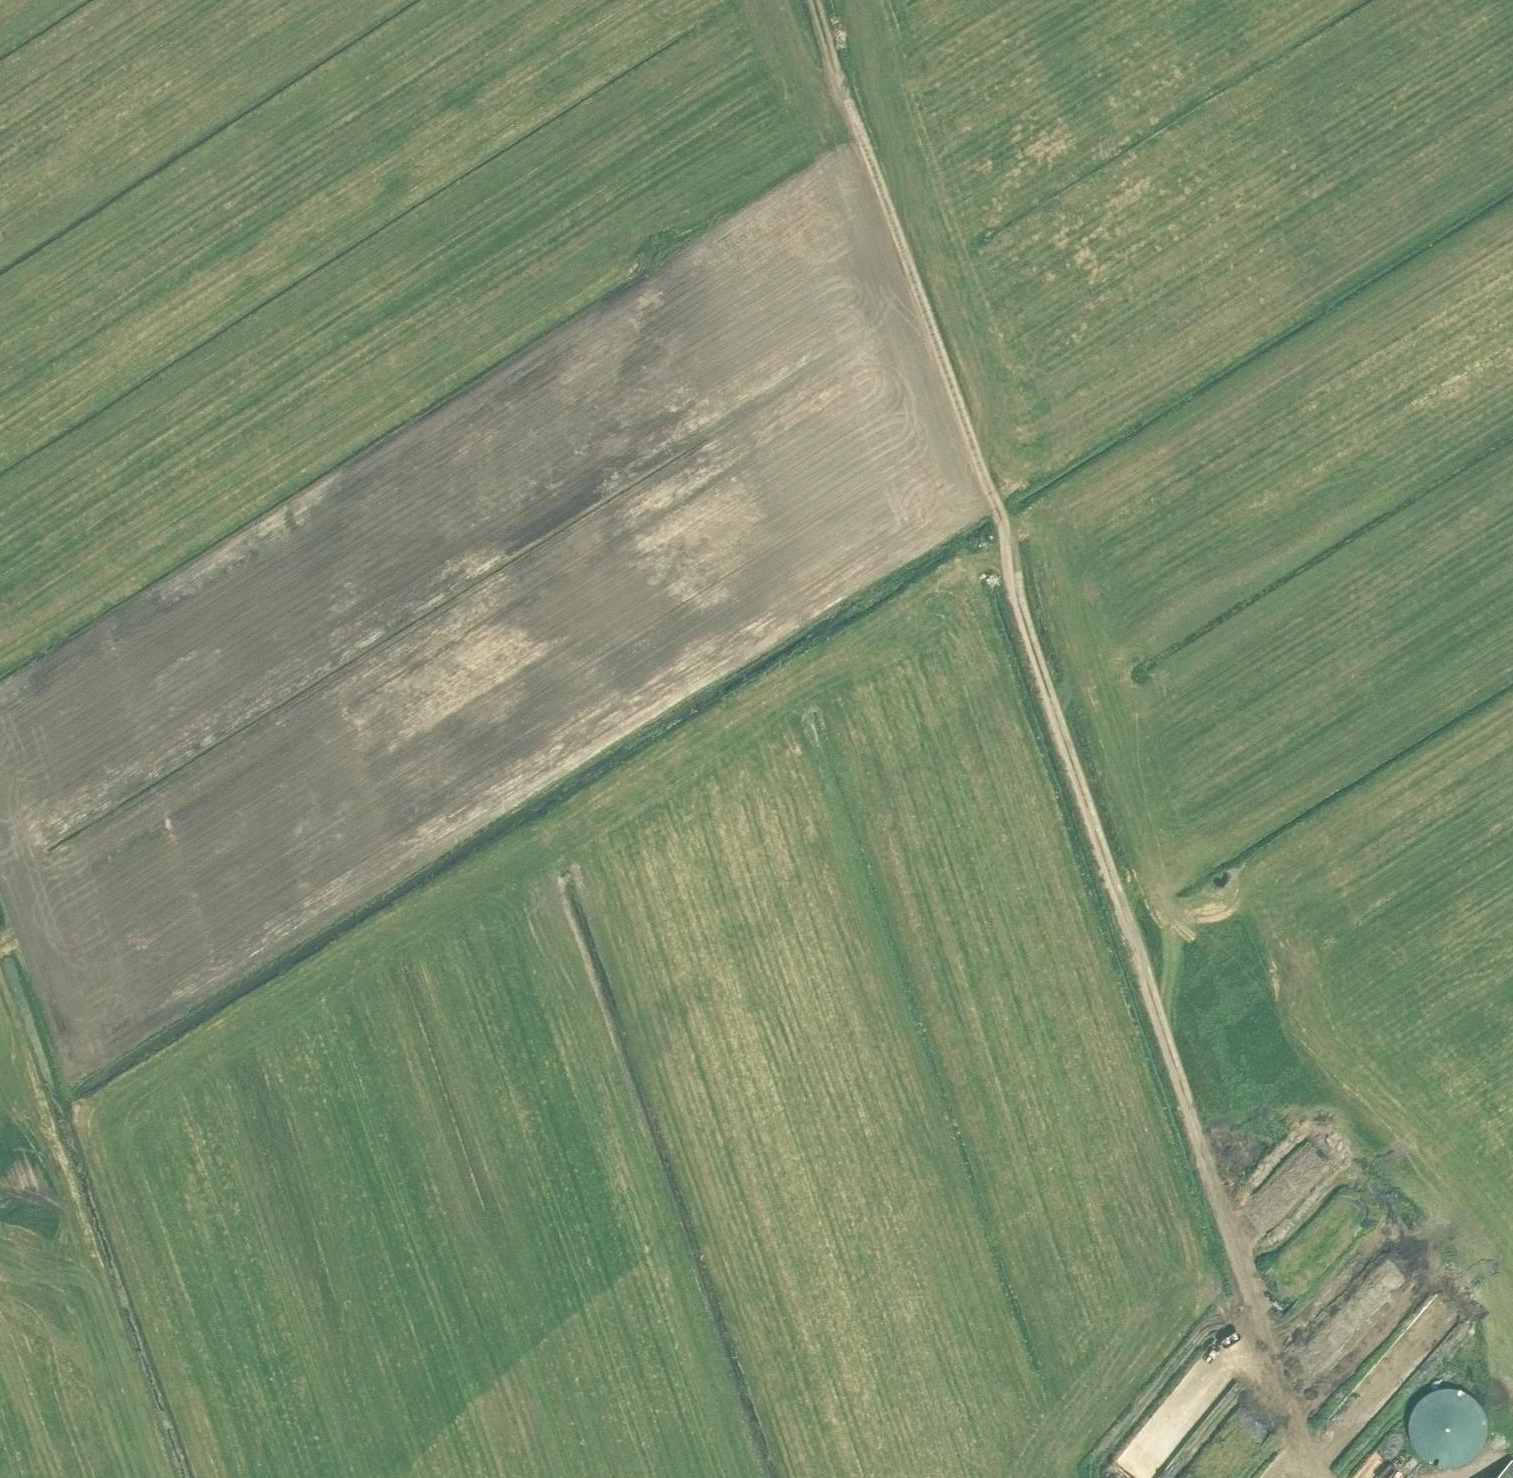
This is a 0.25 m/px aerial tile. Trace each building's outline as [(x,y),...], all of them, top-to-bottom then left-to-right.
[(1434,1463),(1446,1466),(1459,1465),(1470,1460),(1480,1452),(1486,1441),(1489,1429),(1488,1417),(1483,1405),(1475,1396),(1464,1390),(1452,1387),(1440,1388),(1429,1392),(1419,1401),(1413,1411),(1410,1423),(1411,1436),(1416,1447),(1424,1456),(1434,1463)] [(1497,1477),(1512,1477),(1512,1460),(1497,1477)] [(1230,1477),(1258,1477),(1240,1465),(1230,1477)]
